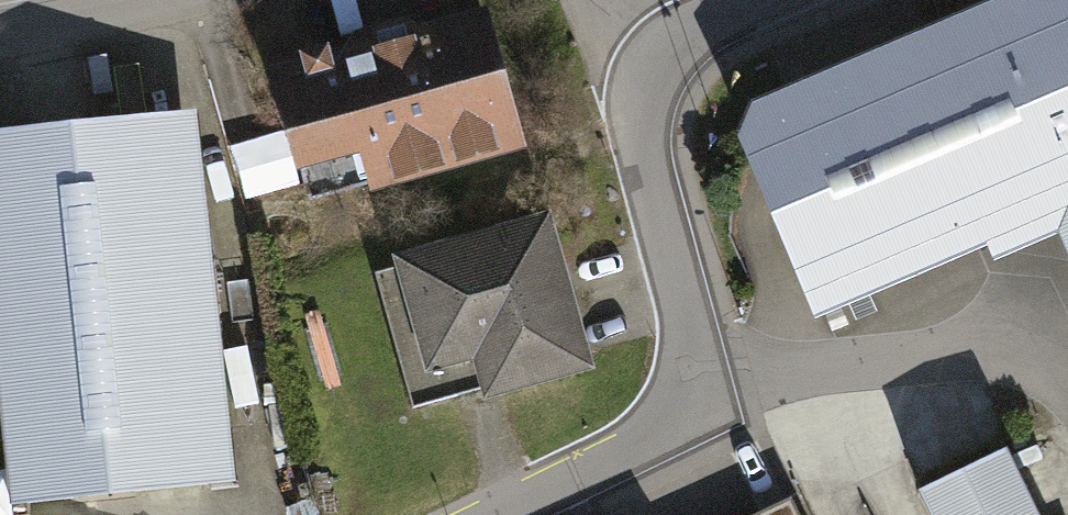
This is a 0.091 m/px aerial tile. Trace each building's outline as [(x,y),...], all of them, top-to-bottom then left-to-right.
[(756,115),(746,153),(824,330),(1059,226),(1067,247),(1067,0),(1012,0),(756,115)] [(531,149),(490,12),(268,77),(309,214),(531,149)] [(193,112),(0,135),(0,368),(17,511),(238,485),(193,112)] [(597,378),(553,217),(392,260),(426,383),(486,366),(497,406),(597,378)] [(1006,450),(919,489),(930,514),(1035,514),(1006,450)]
